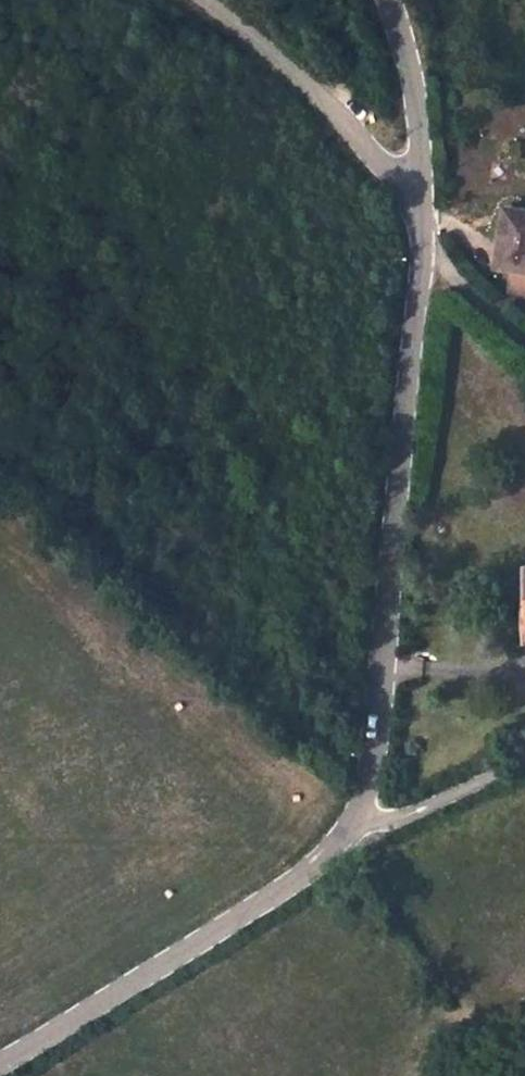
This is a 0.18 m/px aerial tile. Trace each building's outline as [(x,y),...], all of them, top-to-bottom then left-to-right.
[(502,209),(495,272),(514,273),(513,288),(524,289),(524,212),(502,209)]
